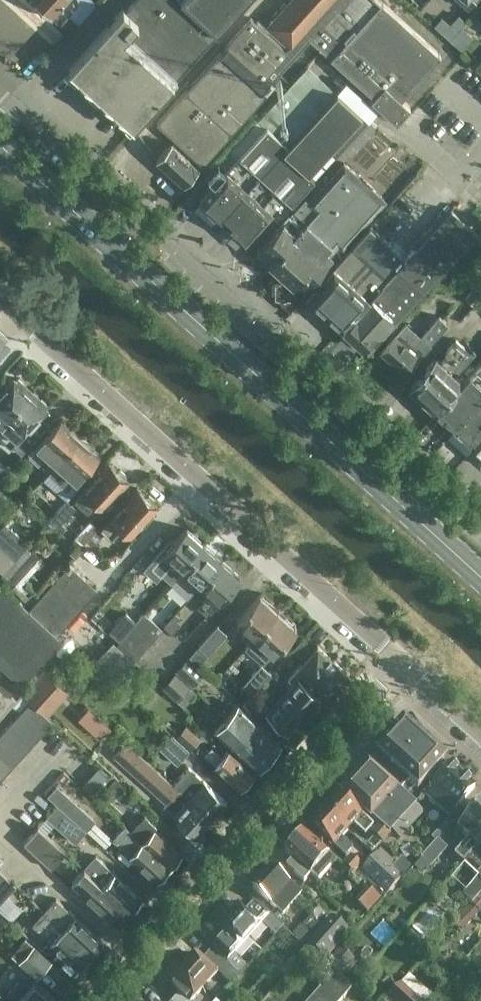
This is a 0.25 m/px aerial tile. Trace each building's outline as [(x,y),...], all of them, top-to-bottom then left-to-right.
[(52,17),(68,0),(34,0),(52,17)] [(182,0),(135,0),(126,10),(123,8),(69,68),(134,126),(218,32),(182,0)] [(263,89),(266,85),(267,86),(313,34),(376,91),(374,94),(400,117),(410,106),(401,98),(440,54),(381,0),(290,0),(264,29),(250,16),(155,121),(177,139),(173,143),(171,142),(157,158),(184,183),(199,167),(197,166),(201,161),(203,163),(266,92),(263,89)] [(218,32),(247,0),(182,0),(218,32)] [(201,201),(193,209),(211,224),(218,216),(223,221),(244,197),(242,195),(249,188),(248,187),(282,149),(283,150),(335,92),(319,78),(272,129),(267,124),(237,157),(229,149),(218,161),(226,168),(198,198),(201,201)] [(282,149),(248,187),(249,188),(272,211),(278,217),(342,147),(351,155),(377,127),(368,119),(337,90),(335,92),(283,150),(282,149)] [(305,197),(257,250),(278,269),(264,285),(287,306),(335,253),(340,257),(347,249),(343,246),(385,199),(344,162),(309,201),(305,197)] [(244,197),(223,221),(245,240),(272,211),(249,188),(242,195),(244,197)] [(406,259),(344,328),(369,352),(476,233),(450,210),(406,259)] [(339,258),(306,295),(343,329),(344,328),(406,259),(369,227),(340,259),(339,258)] [(480,296),(480,284),(479,282),(465,297),(473,305),(480,296)] [(404,373),(448,323),(439,315),(420,336),(405,324),(380,352),(404,373)] [(409,387),(436,411),(462,382),(453,374),(472,354),(455,339),(445,351),(448,354),(440,363),(435,358),(409,387)] [(469,377),(480,387),(480,362),(469,377)] [(8,419),(31,393),(14,377),(0,393),(0,411),(8,419)] [(462,382),(436,411),(475,446),(480,440),(480,387),(469,377),(466,379),(465,378),(462,382)] [(0,428),(0,436),(13,448),(14,447),(22,454),(49,424),(40,417),(48,408),(31,393),(0,428)] [(47,454),(57,463),(81,437),(62,420),(30,455),(39,463),(47,454)] [(81,437),(57,463),(67,471),(58,481),(68,490),(100,454),(81,437)] [(109,463),(82,494),(75,500),(94,517),(128,480),(109,463)] [(131,534),(157,506),(137,488),(101,528),(100,528),(87,542),(92,547),(105,532),(112,538),(123,526),(131,534)] [(58,526),(76,507),(68,500),(51,519),(58,526)] [(84,544),(98,528),(91,521),(76,537),(84,544)] [(28,544),(5,523),(0,528),(0,545),(15,559),(28,544)] [(187,528),(157,562),(153,566),(162,574),(173,561),(182,570),(205,545),(187,528)] [(205,545),(183,570),(200,586),(223,561),(205,545)] [(14,560),(0,547),(0,569),(3,572),(14,560)] [(223,561),(200,586),(211,595),(203,604),(201,603),(197,607),(206,615),(210,610),(211,611),(241,577),(223,561)] [(10,694),(61,637),(58,634),(98,588),(70,563),(30,608),(0,582),(0,685),(10,694)] [(241,635),(249,642),(278,610),(260,594),(237,619),(247,628),(241,635)] [(278,610),(249,642),(257,649),(263,643),(273,652),(296,626),(278,610)] [(138,655),(161,628),(143,612),(135,621),(125,612),(110,630),(138,655)] [(172,633),(181,623),(176,619),(179,615),(175,612),(163,625),(172,633)] [(217,624),(198,645),(208,654),(227,633),(217,624)] [(266,713),(289,734),(322,698),(312,689),(318,683),(327,691),(346,670),(318,645),(313,651),(300,639),(293,647),(306,659),(294,673),(299,677),(266,713)] [(116,678),(134,659),(113,640),(96,660),(116,678)] [(244,700),(251,692),(252,694),(271,673),(261,664),(243,685),(242,684),(235,692),(244,700)] [(176,700),(190,686),(175,671),(161,686),(176,700)] [(47,713),(67,690),(58,681),(37,704),(47,713)] [(16,699),(10,694),(0,685),(0,717),(16,699)] [(0,733),(0,753),(13,764),(13,765),(53,720),(31,700),(0,733)] [(227,717),(239,727),(269,755),(281,742),(239,704),(227,717)] [(101,733),(111,722),(90,705),(80,715),(101,733)] [(269,755),(239,727),(227,717),(215,729),(257,767),(269,755)] [(403,721),(376,751),(385,759),(406,779),(409,781),(417,788),(444,759),(403,721)] [(190,749),(200,738),(186,724),(175,736),(190,749)] [(177,764),(189,750),(171,734),(159,747),(177,764)] [(164,805),(197,835),(212,818),(179,788),(178,790),(172,784),(125,742),(114,754),(167,802),(164,805)] [(241,786),(253,773),(228,751),(223,757),(212,746),(205,754),(241,786)] [(13,764),(0,753),(0,778),(13,764)] [(368,759),(341,789),(378,823),(389,833),(403,818),(416,803),(401,790),(409,781),(406,779),(385,759),(377,768),(368,759)] [(450,763),(429,787),(431,789),(425,797),(442,812),(449,804),(454,809),(475,786),(450,763)] [(94,790),(111,773),(102,764),(85,781),(94,790)] [(227,801),(204,781),(188,766),(172,784),(178,790),(179,788),(212,818),(227,801)] [(76,841),(96,819),(56,784),(47,794),(57,803),(39,823),(55,838),(63,829),(76,841)] [(337,794),(323,809),(347,831),(354,824),(365,834),(372,827),(337,794)] [(463,863),(480,843),(480,806),(459,830),(469,838),(454,855),(463,863)] [(347,831),(323,809),(310,824),(345,856),(352,848),(341,838),(347,831)] [(144,815),(140,820),(131,830),(169,865),(181,852),(154,828),(156,826),(144,815)] [(169,865),(131,830),(125,825),(113,838),(158,878),(169,865)] [(65,852),(38,827),(24,842),(51,867),(65,852)] [(303,831),(285,851),(292,858),(286,865),(304,881),(311,874),(318,881),(336,861),(303,831)] [(431,865),(447,848),(438,840),(422,857),(431,865)] [(479,877),(480,879),(480,843),(463,863),(479,877)] [(403,877),(399,873),(377,852),(359,871),(386,896),(403,877)] [(84,868),(90,873),(91,874),(130,909),(142,896),(96,855),(84,868)] [(271,866),(265,873),(253,887),(275,906),(269,913),(283,926),(285,928),(292,921),(287,916),(298,903),(320,923),(327,916),(271,866)] [(91,874),(90,873),(84,868),(72,881),(118,922),(130,909),(91,874)] [(17,885),(0,871),(0,904),(17,885)] [(480,893),(480,879),(479,877),(463,894),(472,902),(480,893)] [(372,886),(360,903),(371,910),(382,893),(372,886)] [(56,898),(44,911),(90,953),(102,940),(56,898)] [(241,904),(227,919),(248,939),(262,924),(275,935),(283,926),(269,913),(268,912),(259,921),(241,904)] [(90,953),(44,911),(32,924),(78,966),(90,953)] [(327,956),(348,933),(330,917),(309,940),(327,956)] [(248,939),(227,919),(212,935),(222,943),(214,953),(220,958),(238,974),(246,966),(236,957),(237,957),(234,954),(248,939)] [(51,960),(33,943),(19,959),(37,976),(51,960)] [(190,957),(181,967),(204,988),(218,972),(230,983),(238,974),(220,958),(212,967),(197,952),(191,958),(190,957)] [(181,967),(172,976),(173,978),(168,984),(178,993),(172,1000),(192,1000),(204,988),(181,967)] [(34,979),(26,972),(13,987),(28,1000),(52,1000),(55,998),(34,979)] [(335,973),(327,981),(345,998),(353,989),(335,973)] [(319,990),(331,1000),(342,1000),(345,998),(327,981),(319,990)] [(383,1000),(420,1000),(400,983),(385,999),(383,1000)] [(13,987),(6,994),(13,1000),(12,1000),(28,1000),(13,987)] [(311,999),(314,1000),(331,1000),(319,990),(311,999)]
